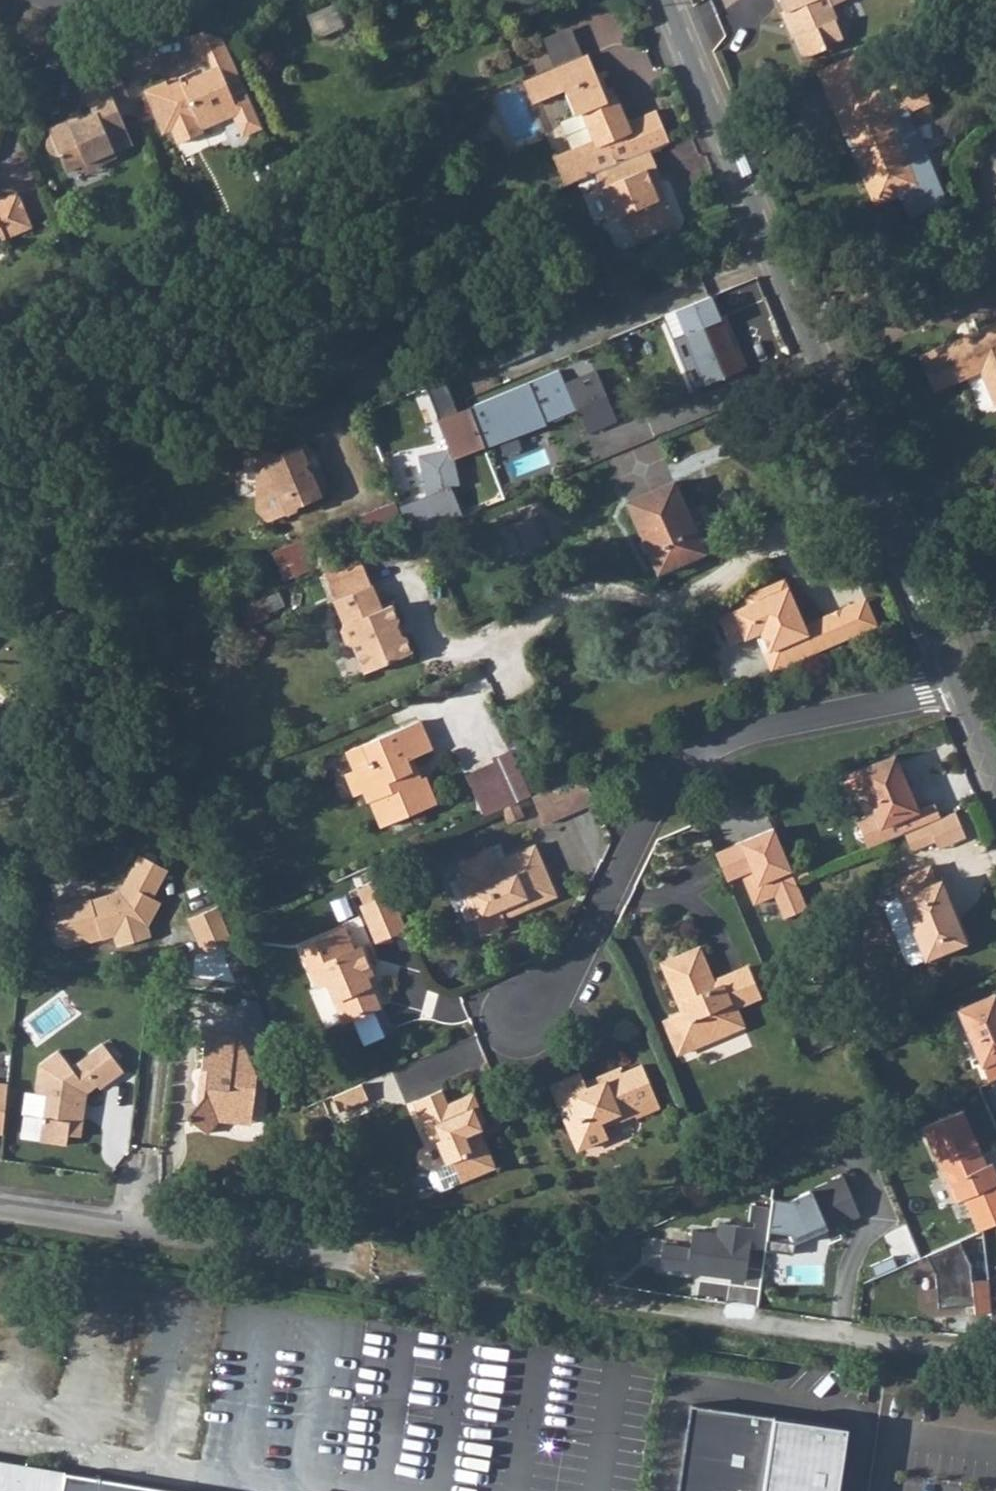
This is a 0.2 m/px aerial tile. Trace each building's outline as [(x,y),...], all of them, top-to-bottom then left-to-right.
[(791,13),(786,15),(792,29),(801,25),(805,36),(799,39),(810,61),(834,50),(832,45),(852,37),(844,20),(847,19),(842,5),(853,0),(785,0),(791,13)] [(225,42),(204,33),(188,40),(199,65),(209,61),(213,72),(183,85),(184,89),(172,94),(167,83),(144,91),(161,134),(170,131),(177,146),(203,135),(202,130),(230,119),(238,139),(259,131),(240,83),(225,42)] [(649,150),(674,139),(659,106),(630,118),(617,92),(606,98),(602,90),(607,87),(590,50),(526,77),(535,99),(561,89),(572,115),(582,111),(593,138),(568,148),(571,158),(556,164),(564,185),(592,173),(649,150)] [(863,54),(849,59),(858,81),(872,76),(863,54)] [(827,69),(846,113),(870,103),(864,90),(876,84),(872,76),(858,81),(849,59),(827,69)] [(849,134),(874,191),(878,189),(883,202),(904,194),(913,216),(947,201),(909,110),(931,101),(916,66),(876,84),(864,90),(870,103),(846,113),(854,132),(849,134)] [(96,163),(114,156),(113,152),(131,144),(115,104),(132,97),(120,67),(103,73),(110,93),(87,103),(92,115),(69,125),(67,120),(44,129),(47,134),(44,136),(43,139),(42,142),(42,144),(42,146),(44,151),(46,152),(48,153),(50,154),(52,155),(55,154),(61,171),(77,164),(94,157),(96,163)] [(624,210),(635,239),(671,223),(653,179),(660,176),(649,150),(592,173),(610,216),(624,210)] [(80,176),(98,169),(96,163),(94,157),(77,164),(80,176)] [(28,226),(15,192),(0,198),(0,238),(28,226)] [(742,368),(721,317),(686,331),(708,383),(742,368)] [(995,403),(995,326),(983,331),(982,336),(955,346),(949,345),(923,357),(937,389),(981,371),(995,403)] [(579,406),(590,431),(618,419),(597,369),(568,380),(562,368),(471,407),(487,446),(579,406)] [(658,436),(609,454),(618,477),(666,458),(658,436)] [(279,454),(278,452),(256,460),(256,511),(272,523),(301,511),(300,506),(326,495),(327,481),(321,467),(314,469),(309,456),(315,454),(304,444),(279,454)] [(309,456),(314,469),(321,467),(315,454),(309,456)] [(710,555),(681,484),(636,501),(664,572),(710,555)] [(463,509),(453,488),(432,496),(444,518),(463,509)] [(411,531),(444,518),(432,496),(401,509),(411,531)] [(368,544),(403,529),(391,503),(356,517),(368,544)] [(342,602),(373,590),(367,577),(337,588),(342,602)] [(728,643),(738,647),(761,636),(770,655),(781,650),(789,668),(864,633),(852,606),(805,628),(784,582),(767,590),(770,598),(725,619),(722,629),(728,643)] [(342,633),(348,647),(355,649),(367,677),(414,656),(409,642),(401,639),(395,628),(400,621),(394,607),(381,612),(373,590),(342,602),(335,605),(346,627),(342,633)] [(865,600),(852,606),(864,633),(878,627),(865,600)] [(781,650),(770,655),(765,657),(773,675),(789,668),(781,650)] [(368,804),(374,803),(384,826),(437,806),(430,788),(425,790),(421,782),(408,786),(404,777),(416,773),(411,762),(432,754),(419,724),(364,745),(372,766),(355,772),(355,775),(348,785),(353,799),(365,796),(368,804)] [(355,772),(372,766),(364,745),(346,752),(355,772)] [(919,815),(895,758),(859,772),(883,829),(919,815)] [(477,802),(507,790),(497,767),(467,778),(477,802)] [(404,777),(408,786),(421,782),(416,773),(404,777)] [(535,795),(548,824),(597,802),(585,773),(535,795)] [(357,808),(368,804),(365,796),(353,799),(357,808)] [(946,841),(949,849),(975,838),(963,811),(937,821),(946,841)] [(946,841),(937,821),(911,832),(921,852),(946,841)] [(165,877),(173,864),(144,848),(137,862),(165,877)] [(484,923),(493,941),(511,933),(509,928),(505,920),(519,914),(522,921),(555,907),(552,901),(558,899),(538,854),(500,869),(495,857),(476,865),(481,877),(467,883),(473,897),(464,901),(475,927),(484,923)] [(92,892),(91,889),(57,898),(63,914),(56,916),(63,935),(71,939),(86,934),(92,938),(118,932),(122,943),(156,933),(150,919),(164,896),(157,893),(165,877),(137,862),(126,882),(92,892)] [(467,883),(481,877),(476,865),(462,871),(467,883)] [(934,865),(897,881),(905,899),(901,900),(901,902),(889,907),(887,912),(910,963),(915,965),(927,960),(927,961),(972,941),(945,881),(942,883),(934,865)] [(464,901),(473,897),(467,883),(458,888),(464,901)] [(230,933),(215,899),(185,912),(201,946),(230,933)] [(379,945),(407,933),(392,902),(365,913),(379,945)] [(522,921),(519,914),(505,920),(509,928),(522,921)] [(483,946),(493,941),(484,923),(475,927),(483,946)] [(328,986),(348,1028),(384,1013),(371,985),(377,982),(364,951),(358,954),(350,934),(303,952),(319,989),(328,986)] [(739,1011),(763,1002),(750,973),(725,982),(727,987),(720,991),(704,953),(668,967),(684,1007),(692,1004),(694,1012),(669,1022),(684,1058),(733,1038),(729,1028),(743,1021),(739,1011)] [(990,1080),(995,1077),(995,993),(995,991),(958,1007),(990,1080)] [(733,1038),(747,1032),(743,1021),(729,1028),(733,1038)] [(208,1132),(226,1116),(238,1118),(239,1112),(256,1114),(258,1091),(267,1086),(246,1040),(236,1039),(236,1031),(204,1027),(201,1063),(210,1064),(207,1098),(196,1107),(190,1115),(208,1132)] [(246,1040),(242,1032),(236,1031),(236,1039),(246,1040)] [(42,1132),(68,1136),(70,1124),(82,1126),(90,1081),(99,1073),(103,1077),(125,1061),(107,1034),(73,1058),(61,1041),(41,1054),(36,1084),(49,1086),(42,1132)] [(207,1098),(210,1064),(201,1063),(196,1107),(207,1098)] [(582,1072),(551,1086),(579,1150),(608,1138),(605,1131),(638,1117),(640,1121),(658,1113),(639,1069),(621,1077),(623,1083),(608,1090),(606,1084),(589,1091),(582,1072)] [(6,1129),(12,1073),(0,1071),(0,1129),(6,1129)] [(364,1088),(350,1094),(356,1109),(370,1103),(364,1088)] [(335,1100),(341,1115),(356,1109),(350,1094),(335,1100)] [(442,1099),(414,1112),(423,1133),(429,1130),(439,1153),(425,1159),(423,1164),(428,1177),(433,1179),(489,1154),(484,1141),(483,1141),(481,1133),(488,1130),(475,1101),(448,1112),(442,1099)] [(991,1164),(972,1120),(932,1136),(959,1201),(995,1185),(995,1162),(991,1164)] [(864,1214),(847,1172),(782,1199),(799,1241),(864,1214)] [(933,1254),(941,1273),(944,1303),(979,1300),(980,1309),(995,1308),(995,1295),(994,1275),(978,1276),(977,1263),(966,1240),(933,1254)] [(687,1490),(833,1490),(843,1419),(784,1413),(699,1401),(687,1490)] [(146,1486),(59,1469),(0,1459),(0,1490),(145,1490),(146,1486)]
